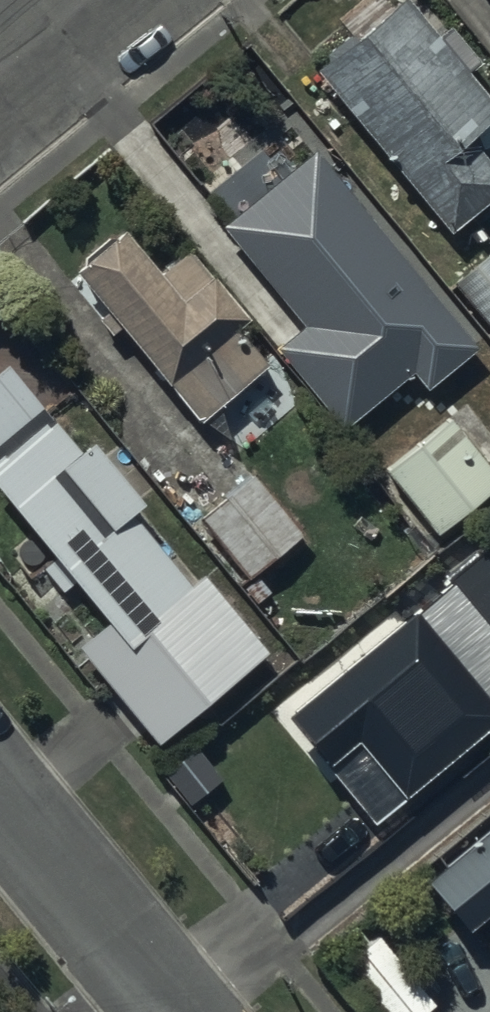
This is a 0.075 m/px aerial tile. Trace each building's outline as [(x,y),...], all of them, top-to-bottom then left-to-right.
[(451,227),(489,194),(489,156),(468,130),(489,111),(489,91),(461,57),(472,47),(432,0),(387,0),(311,64),(451,227)] [(483,340),(316,140),(220,220),(303,320),(275,344),(342,424),(412,366),(428,385),(483,340)] [(121,323),(200,416),(267,359),(233,320),(246,309),(188,241),(158,266),(121,223),(72,264),(107,305),(96,315),(111,333),(121,323)] [(452,275),(489,321),(489,244),(452,275)] [(139,656),(150,646),(198,703),(267,646),(200,566),(188,576),(131,508),(145,496),(91,431),(77,443),(4,356),(0,360),(0,490),(139,656)] [(385,465),(436,529),(489,486),(489,463),(450,413),(385,465)] [(257,468),(199,512),(248,575),(306,531),(257,468)] [(283,708),(374,817),(489,721),(489,553),(481,543),(283,708)] [(421,873),(466,927),(482,914),(489,924),(489,817),(421,873)]
